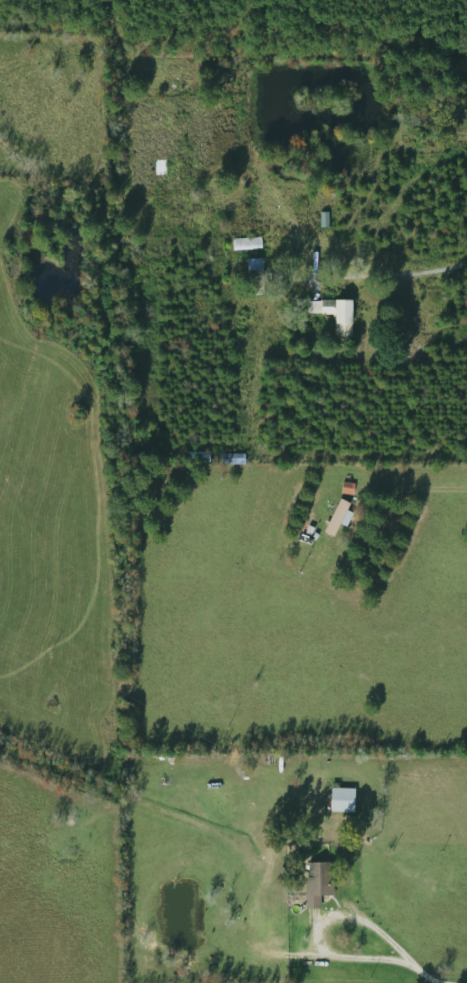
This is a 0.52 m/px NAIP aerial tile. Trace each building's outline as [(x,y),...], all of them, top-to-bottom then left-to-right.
[(233,248),(261,248),(261,238),(233,238),(233,248)] [(264,257),(248,257),(248,295),(264,295),(264,257)] [(336,336),(353,336),(354,300),(309,300),(308,313),(336,313),(336,336)] [(211,463),(211,451),(185,451),(185,463),(211,463)] [(245,452),(221,452),(221,463),(245,463),(245,452)] [(348,511),(351,502),(338,498),(326,533),(336,536),(340,524),(348,526),(353,513),(348,511)] [(355,787),(331,787),(331,812),(355,812),(355,787)]
